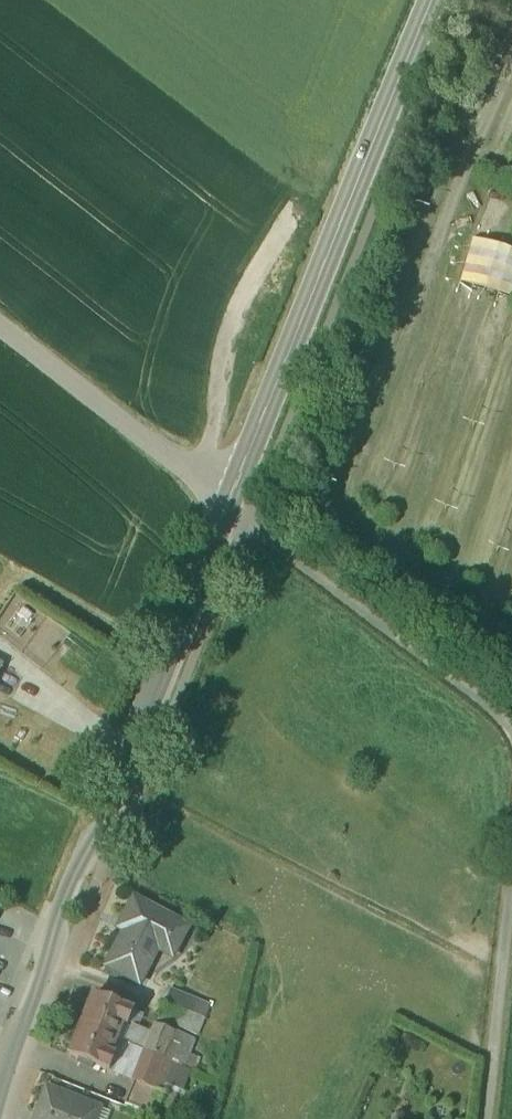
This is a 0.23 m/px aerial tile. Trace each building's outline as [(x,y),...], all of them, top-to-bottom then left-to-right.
[(186,927),(134,900),(117,932),(122,934),(105,968),(138,985),(147,966),(139,962),(152,937),(174,949),(186,927)] [(208,1004),(170,989),(165,1004),(203,1018),(208,1004)] [(134,1012),(94,996),(82,1026),(116,1039),(122,1025),(127,1027),(128,1025),(134,1012)] [(203,1018),(165,1004),(158,1021),(197,1035),(203,1018)] [(153,1035),(128,1025),(127,1027),(122,1025),(116,1039),(146,1052),(153,1035)] [(116,1039),(82,1026),(69,1056),(109,1072),(115,1057),(110,1055),(116,1039)] [(174,1032),(156,1026),(153,1035),(146,1052),(163,1059),(174,1032)] [(191,1041),(174,1032),(163,1059),(181,1066),(191,1041)] [(146,1052),(116,1039),(110,1055),(115,1057),(109,1072),(134,1082),(146,1052)] [(163,1059),(146,1052),(134,1082),(151,1089),(152,1088),(163,1059)] [(181,1066),(163,1059),(152,1088),(165,1093),(160,1106),(170,1110),(177,1090),(178,1091),(187,1069),(181,1066)] [(151,1089),(134,1082),(125,1105),(155,1117),(160,1106),(165,1093),(152,1088),(151,1089)] [(47,1089),(36,1118),(94,1118),(95,1116),(67,1105),(69,1098),(47,1089)]
